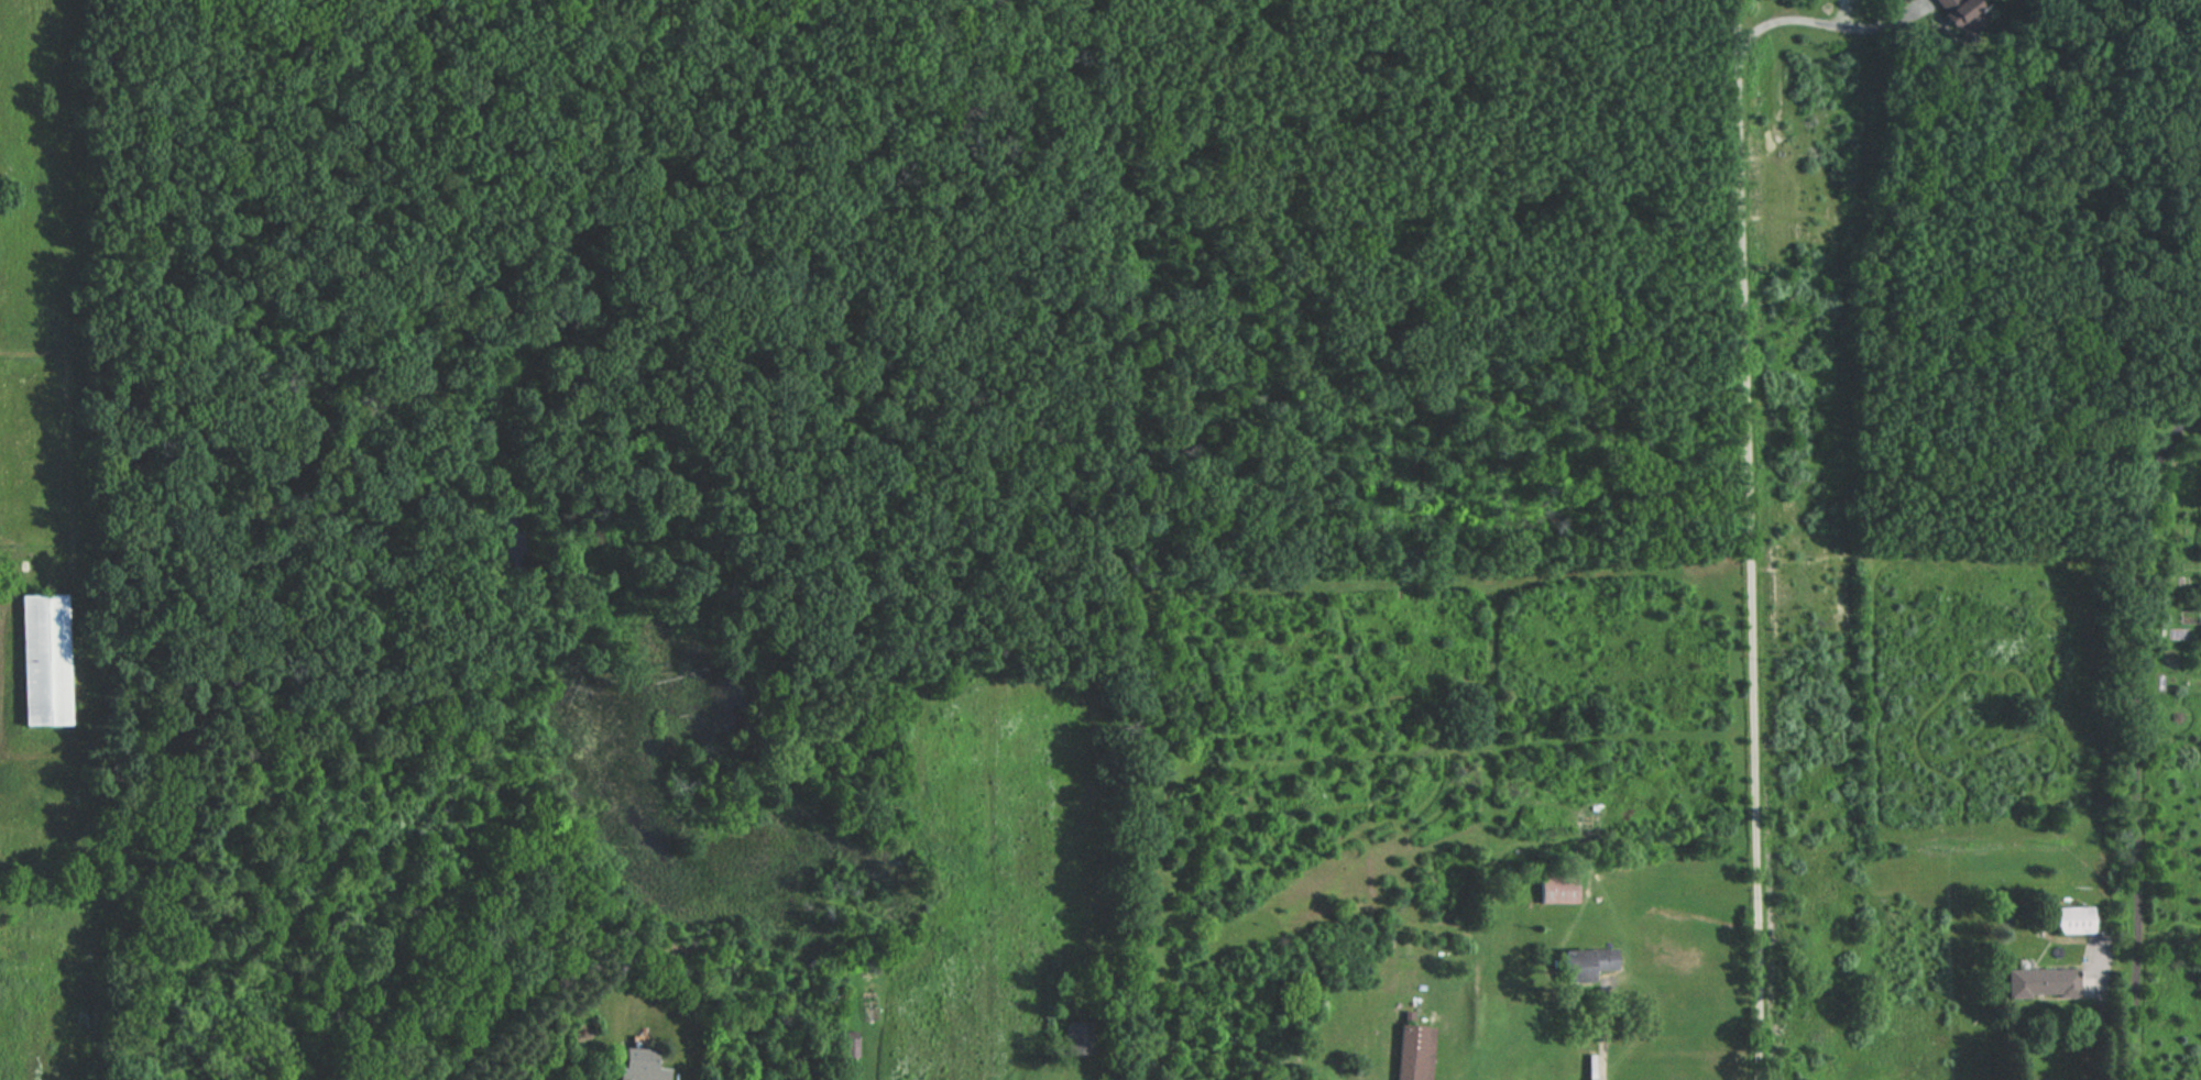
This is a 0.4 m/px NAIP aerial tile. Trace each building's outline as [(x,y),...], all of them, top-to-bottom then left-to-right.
[(1930,13),(1964,13),(1964,0),(1930,0),(1930,13)] [(64,594),(20,594),(19,725),(45,725),(45,710),(64,710),(64,594)] [(1576,902),(1575,871),(1538,871),(1538,903),(1576,902)] [(2091,906),(2055,906),(2055,932),(2091,932),(2091,906)] [(1561,948),(1561,981),(1590,981),(1590,970),(1614,969),(1614,947),(1561,948)] [(2078,967),(2005,968),(2006,995),(2078,995),(2078,967)] [(1088,1021),(1067,1022),(1070,1054),(1091,1053),(1088,1021)] [(1432,1024),(1399,1021),(1394,1079),(1428,1079),(1432,1024)] [(665,1067),(651,1067),(651,1048),(615,1048),(615,1079),(665,1079),(665,1067)]
